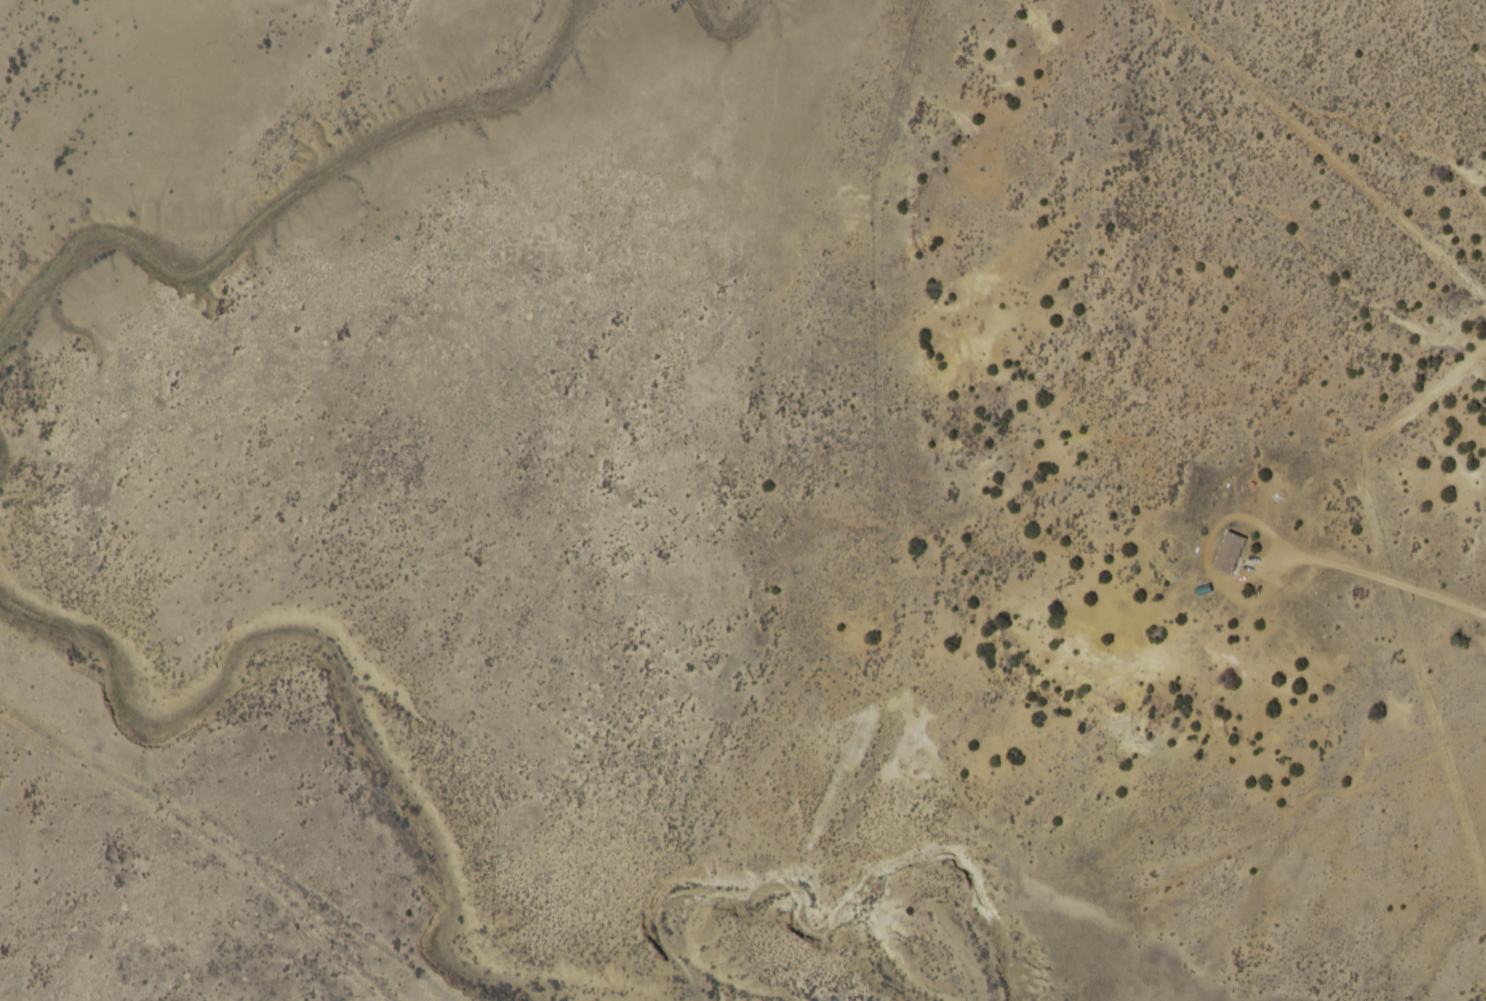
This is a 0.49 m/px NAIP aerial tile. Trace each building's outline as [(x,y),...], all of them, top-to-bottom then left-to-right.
[(1246,538),(1227,531),(1214,568),(1234,575),(1246,538)]
